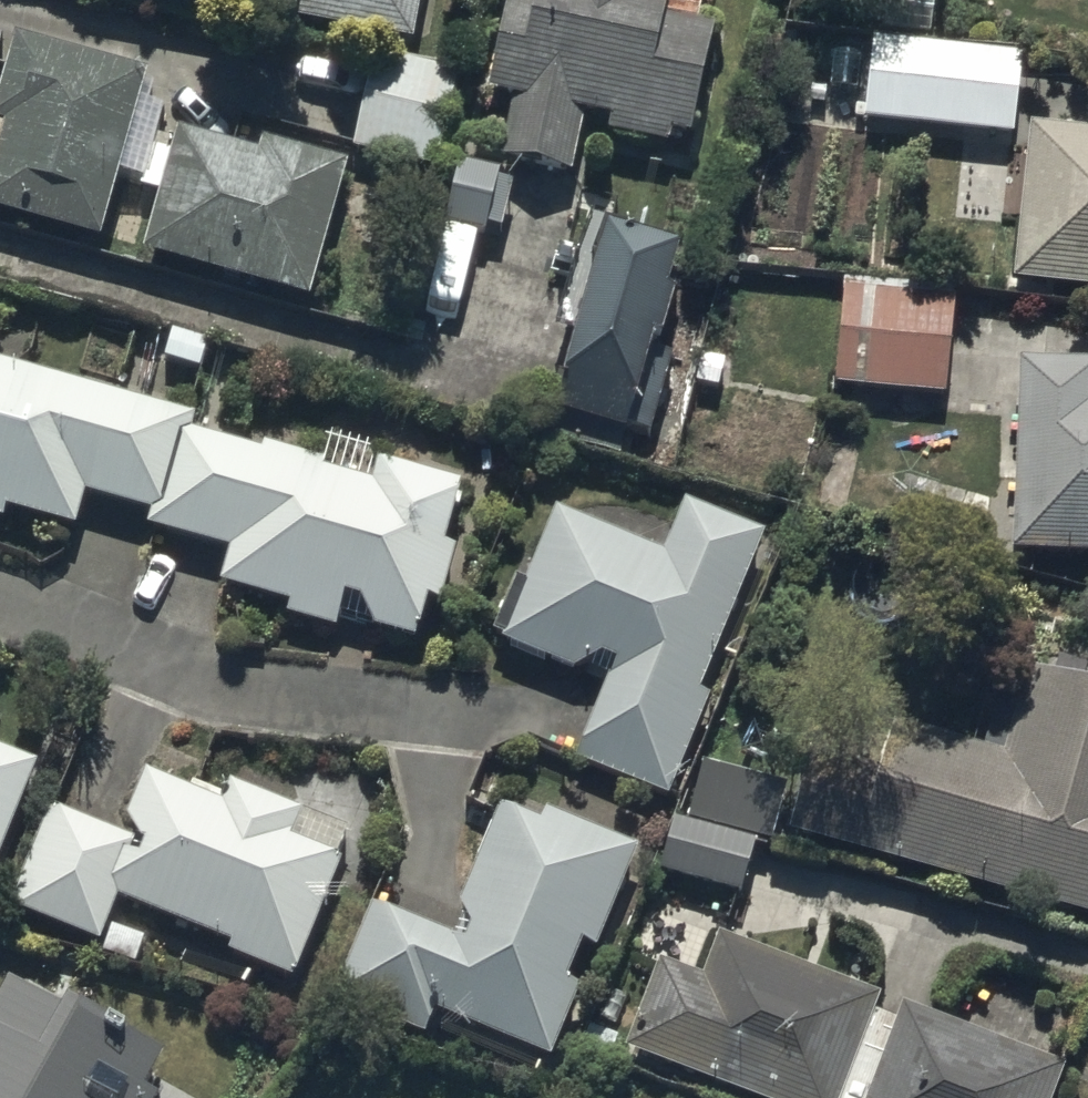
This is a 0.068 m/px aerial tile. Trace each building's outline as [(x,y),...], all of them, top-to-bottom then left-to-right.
[(412,32),(419,0),(256,0),(412,32)] [(490,82),(516,87),(504,149),(573,163),(584,107),(612,113),(609,125),(669,138),(671,129),(693,133),(717,18),(700,14),(703,0),(508,0),(490,82)] [(11,26),(0,65),(0,115),(5,117),(0,135),(0,199),(101,228),(147,64),(11,26)] [(1017,51),(870,41),(864,124),(1011,135),(1017,51)] [(456,67),(372,50),(352,145),(436,162),(456,67)] [(261,144),(184,123),(178,144),(156,137),(145,177),(167,183),(150,247),(309,291),(348,153),(264,130),(261,144)] [(1028,127),(1013,284),(1087,291),(1087,133),(1028,127)] [(488,224),(502,167),(459,157),(446,214),(488,224)] [(560,404),(649,431),(674,348),(659,343),(678,281),(667,278),(680,236),(608,214),(563,364),(571,367),(560,404)] [(881,282),(841,279),(833,388),(943,396),(950,297),(923,295),(925,264),(882,261),(881,282)] [(154,504),(150,521),(232,542),(222,582),(291,600),(288,610),(338,623),(343,607),(373,615),(372,621),(420,634),(430,595),(442,598),(456,544),(445,542),(462,479),(380,458),(374,479),(321,465),(323,456),(265,440),(263,447),(189,428),(194,409),(0,359),(0,510),(4,511),(6,502),(79,522),(88,487),(154,504)] [(1015,362),(1011,552),(1087,554),(1087,364),(1015,362)] [(663,550),(559,506),(556,505),(528,575),(517,570),(492,624),(504,629),(503,634),(575,663),(601,647),(617,653),(580,758),(666,795),(711,689),(700,685),(767,525),(687,492),(663,550)] [(787,833),(1087,919),(1087,665),(1032,648),(1000,759),(823,709),(787,833)] [(39,750),(0,736),(0,855),(39,750)] [(50,800),(8,902),(96,937),(114,891),(231,938),(227,947),(294,973),(342,854),(336,852),(348,822),(232,775),(224,796),(144,764),(128,807),(137,827),(135,834),(50,800)] [(543,811),(502,796),(455,925),(372,894),(334,996),(424,1029),(432,1008),(552,1052),(580,976),(570,972),(585,931),(603,937),(640,837),(546,803),(543,811)] [(756,835),(673,813),(658,868),(741,890),(756,835)] [(714,939),(699,979),(655,963),(621,1055),(736,1097),(1049,1097),(1061,1064),(902,1005),(895,1024),(870,1014),(876,999),(714,939)] [(12,974),(0,995),(0,1097),(141,1097),(159,1065),(69,1016),(74,1007),(12,974)]
